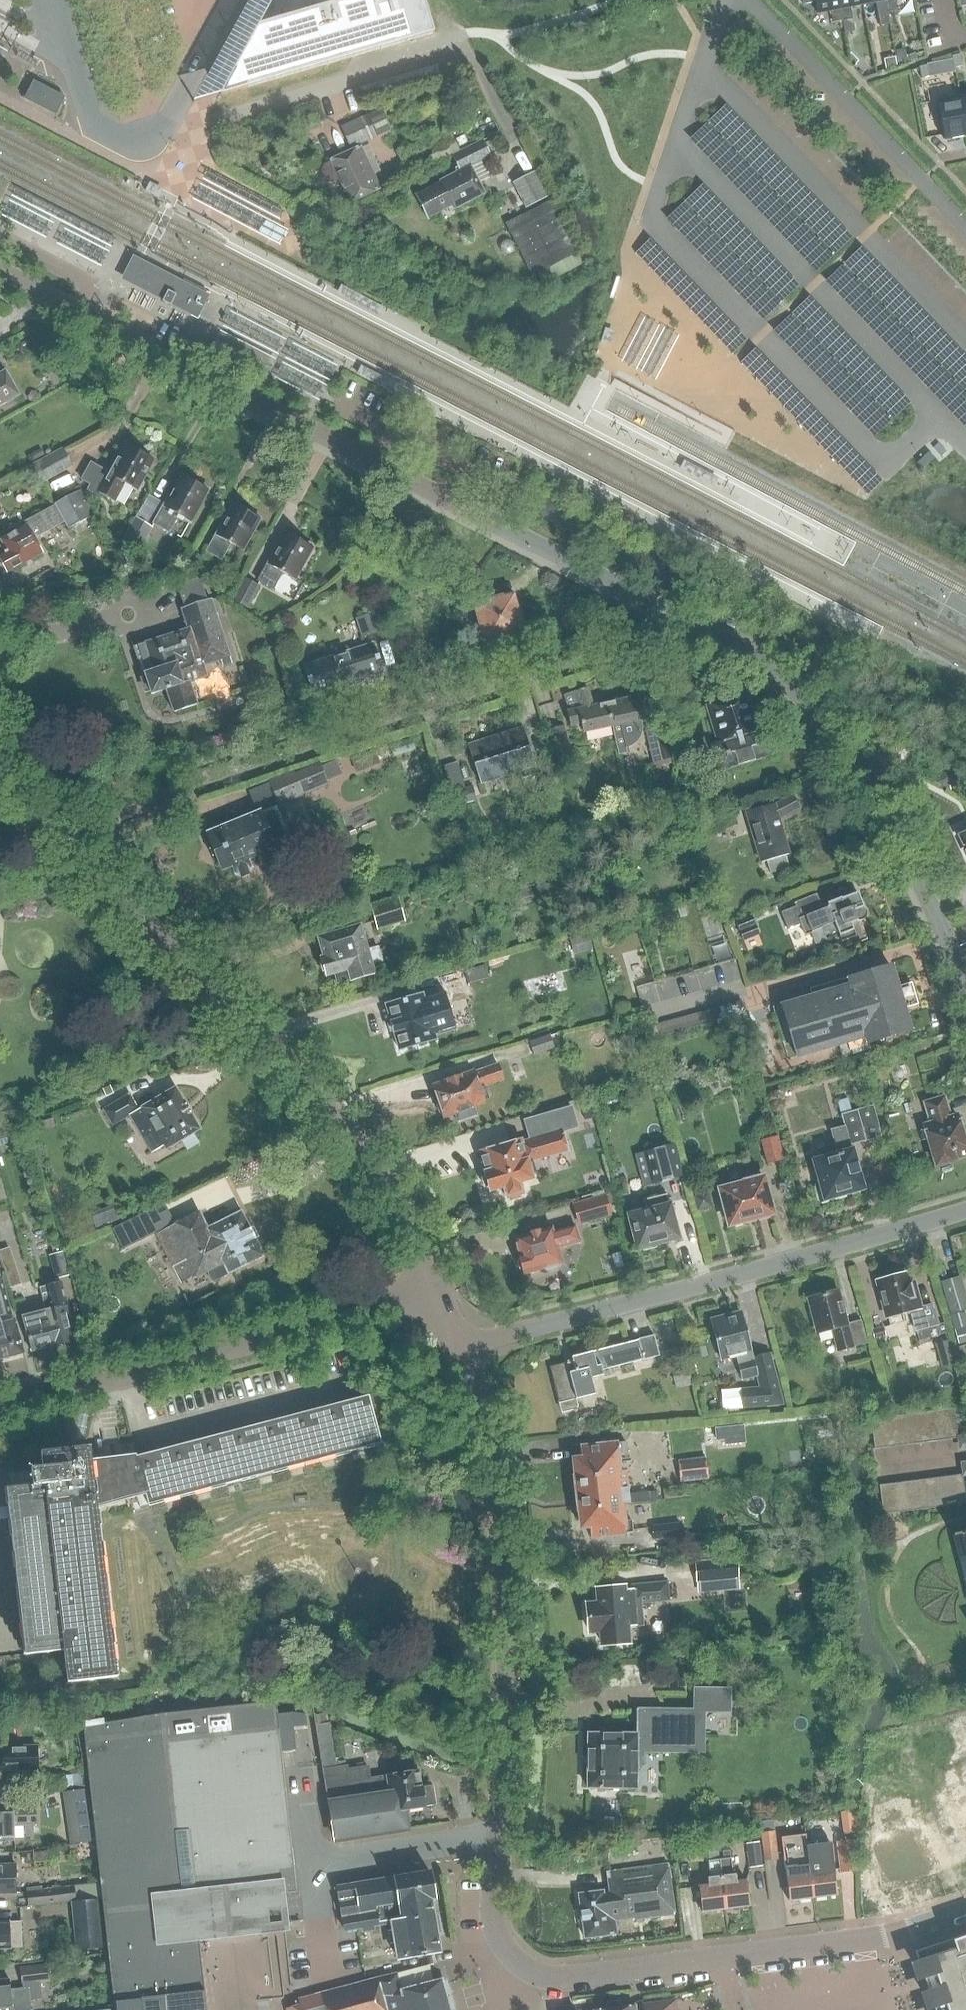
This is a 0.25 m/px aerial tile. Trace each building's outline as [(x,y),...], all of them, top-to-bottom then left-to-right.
[(220,95),(345,58),(433,32),(424,0),(271,0),(258,24),(257,24),(257,25),(241,53),(240,53),(239,52),(238,52),(237,52),(237,53),(236,53),(235,53),(234,54),(234,55),(233,55),(233,56),(232,57),(232,58),(232,59),(232,60),(232,61),(232,62),(232,63),(233,64),(234,64),(234,65),(219,93),(219,94),(219,95),(220,95)] [(816,13),(830,11),(832,22),(842,21),(838,0),(814,0),(816,13)] [(842,21),(851,19),(849,7),(862,5),(861,0),(838,0),(842,21)] [(862,5),(875,2),(877,14),(886,12),(884,0),(861,0),(862,5)] [(886,12),(896,10),(894,0),(884,0),(886,12)] [(959,54),(951,56),(953,67),(961,66),(959,54)] [(950,57),(926,63),(928,73),(953,67),(950,57)] [(926,65),(918,67),(920,78),(928,77),(926,65)] [(60,103),(63,97),(35,82),(33,81),(24,98),(54,114),(60,103)] [(936,99),(944,140),(965,136),(959,100),(961,99),(960,95),(936,99)] [(852,235),(723,105),(686,140),(815,272),(852,235)] [(364,115),(340,126),(350,148),(375,137),(364,115)] [(487,176),(479,161),(490,156),(482,141),(451,156),(458,172),(439,182),(440,183),(415,195),(427,218),(452,205),(453,209),(484,194),(477,181),(487,176)] [(350,152),(330,162),(323,166),(320,173),(324,180),(331,183),(338,179),(349,203),(377,189),(373,182),(375,181),(360,149),(351,153),(350,152)] [(203,171),(190,197),(281,243),(292,221),(277,213),(286,195),(265,185),(258,198),(203,171)] [(512,182),(524,207),(547,196),(534,171),(512,182)] [(763,319),(799,285),(703,185),(667,219),(763,319)] [(504,222),(531,275),(536,272),(542,284),(588,260),(582,248),(575,252),(549,200),(504,222)] [(636,253),(733,354),(747,341),(650,240),(636,253)] [(861,247),(825,280),(965,428),(965,357),(861,247)] [(196,294),(199,289),(182,281),(179,285),(145,267),(136,283),(163,297),(161,301),(170,306),(172,302),(198,315),(206,299),(196,294)] [(910,402),(809,296),(772,330),(874,437),(910,402)] [(867,494),(881,480),(755,348),(740,362),(867,494)] [(20,399),(3,370),(0,372),(0,411),(20,399)] [(89,489),(114,503),(123,487),(136,494),(156,460),(126,443),(115,462),(114,461),(107,473),(90,463),(82,478),(92,484),(89,489)] [(61,447),(31,464),(42,483),(72,467),(61,447)] [(189,522),(208,490),(182,475),(172,494),(171,493),(153,523),(167,531),(176,516),(189,522)] [(33,538),(63,521),(68,529),(94,515),(79,489),(23,520),(26,525),(0,539),(7,551),(0,555),(0,561),(6,572),(41,553),(33,538)] [(240,551),(259,518),(234,504),(223,523),(221,522),(205,551),(221,560),(229,545),(240,551)] [(152,527),(134,517),(121,540),(138,550),(152,527)] [(294,580),(311,549),(285,531),(275,550),(273,549),(256,579),(271,587),(280,572),(294,580)] [(194,567),(201,556),(192,551),(186,563),(194,567)] [(246,608),(259,586),(245,577),(231,600),(246,608)] [(475,606),(484,643),(521,634),(512,596),(475,606)] [(195,707),(187,683),(206,677),(204,671),(231,662),(210,598),(181,607),(190,629),(144,644),(153,672),(144,675),(151,695),(167,690),(174,713),(195,707)] [(355,618),(361,637),(378,631),(372,613),(355,618)] [(359,680),(383,673),(373,643),(303,665),(312,694),(341,685),(342,690),(360,685),(359,680)] [(563,694),(567,710),(565,710),(569,727),(576,726),(578,731),(581,731),(582,733),(612,727),(606,703),(592,706),(587,687),(576,690),(563,694)] [(764,728),(758,730),(747,690),(704,702),(714,741),(709,743),(717,771),(772,754),(764,728)] [(640,721),(640,720),(645,719),(640,695),(606,703),(612,727),(617,753),(625,751),(624,746),(632,743),(637,737),(640,729),(640,721)] [(661,718),(643,722),(649,750),(667,746),(661,718)] [(564,725),(543,731),(555,769),(575,763),(564,725)] [(522,726),(495,735),(508,775),(535,767),(522,726)] [(508,775),(495,735),(467,745),(479,785),(508,775)] [(444,764),(453,792),(465,788),(456,760),(444,764)] [(319,762),(268,781),(277,803),(327,785),(319,762)] [(934,782),(950,790),(958,775),(942,767),(934,782)] [(760,862),(765,860),(769,873),(788,867),(784,854),(787,853),(777,819),(798,807),(793,794),(774,803),(774,802),(745,811),(760,862)] [(274,848),(274,847),(288,842),(274,809),(261,814),(259,811),(205,833),(221,871),(231,866),(235,876),(240,878),(249,874),(251,869),(247,859),(274,848)] [(657,833),(659,842),(674,839),(672,829),(657,833)] [(453,894),(467,889),(463,876),(449,880),(453,894)] [(853,935),(851,929),(848,923),(858,919),(862,918),(865,914),(864,910),(861,907),(855,893),(839,899),(839,897),(820,904),(815,893),(793,902),(794,906),(780,911),(787,928),(801,923),(805,933),(811,930),(816,942),(825,938),(824,935),(836,930),(840,940),(853,935)] [(368,905),(376,930),(405,921),(397,896),(368,905)] [(739,930),(742,940),(758,934),(755,924),(751,915),(735,921),(739,930)] [(374,973),(371,964),(381,960),(377,946),(366,949),(359,924),(316,937),(322,957),(320,957),(326,977),(333,974),(336,984),(349,980),(349,981),(374,973)] [(587,932),(568,937),(571,948),(590,943),(587,932)] [(870,1049),(868,1043),(909,1030),(902,1008),(917,1004),(911,982),(896,986),(889,964),(847,977),(849,985),(780,1005),(795,1056),(848,1041),(851,1054),(870,1049)] [(464,971),(467,982),(486,977),(483,965),(464,971)] [(468,1016),(479,1013),(473,994),(461,997),(459,989),(423,999),(422,994),(385,1005),(391,1024),(387,1025),(388,1032),(392,1030),(398,1049),(433,1039),(429,1027),(468,1015),(468,1016)] [(740,1000),(643,1027),(646,1038),(743,1011),(740,1000)] [(559,1044),(556,1032),(528,1040),(532,1053),(553,1047),(553,1046),(559,1044)] [(478,1088),(502,1080),(496,1063),(473,1072),(473,1071),(432,1085),(438,1103),(436,1106),(438,1112),(441,1112),(443,1117),(455,1113),(458,1123),(476,1117),(472,1107),(484,1103),(478,1088)] [(165,1150),(200,1130),(175,1087),(138,1110),(129,1095),(104,1110),(113,1126),(129,1116),(151,1153),(163,1146),(165,1150)] [(965,1155),(965,1149),(956,1116),(950,1118),(943,1096),(922,1103),(929,1123),(923,1125),(935,1166),(953,1160),(953,1159),(965,1155)] [(849,1144),(880,1135),(872,1104),(850,1110),(847,1098),(836,1101),(843,1125),(829,1129),(835,1154),(812,1160),(818,1185),(815,1186),(819,1200),(861,1187),(849,1144)] [(54,1126),(52,1118),(42,1121),(44,1130),(54,1126)] [(15,1140),(11,1130),(0,1134),(0,1145),(15,1140)] [(483,1171),(484,1175),(482,1178),(485,1186),(489,1189),(489,1191),(502,1187),(505,1198),(522,1193),(519,1183),(531,1179),(527,1163),(566,1150),(561,1130),(519,1141),(519,1140),(479,1152),(484,1171),(483,1171)] [(759,1139),(766,1163),(783,1159),(776,1134),(759,1139)] [(681,1176),(674,1144),(642,1151),(650,1184),(681,1176)] [(728,1225),(771,1213),(761,1175),(742,1180),(742,1183),(719,1189),(728,1225)] [(614,1201),(612,1191),(571,1202),(576,1223),(610,1214),(607,1203),(614,1201)] [(636,1250),(677,1239),(668,1204),(667,1204),(665,1194),(642,1200),(645,1210),(627,1215),(636,1250)] [(212,1282),(262,1256),(241,1213),(208,1229),(199,1211),(156,1233),(181,1283),(191,1278),(192,1280),(207,1272),(212,1282)] [(524,1273),(542,1268),(546,1271),(556,1268),(557,1263),(560,1262),(557,1248),(578,1242),(574,1224),(551,1232),(550,1228),(545,1229),(514,1238),(519,1255),(518,1255),(524,1273)] [(0,1251),(0,1254),(3,1262),(14,1259),(10,1247),(0,1251)] [(48,1255),(54,1279),(68,1275),(62,1251),(48,1255)] [(939,1335),(938,1334),(936,1324),(931,1305),(919,1309),(912,1283),(907,1285),(904,1272),(876,1280),(886,1318),(910,1312),(915,1330),(918,1341),(939,1335)] [(959,1275),(940,1281),(949,1313),(965,1309),(965,1299),(959,1275)] [(11,1318),(0,1278),(0,1356),(1,1358),(22,1352),(12,1318),(11,1318)] [(50,1309),(43,1311),(52,1345),(53,1346),(71,1342),(65,1320),(67,1314),(58,1282),(44,1286),(50,1309)] [(853,1345),(865,1341),(859,1320),(847,1323),(844,1311),(841,1311),(836,1291),(808,1299),(817,1333),(830,1329),(836,1350),(853,1346),(853,1345)] [(52,1345),(43,1311),(20,1316),(30,1350),(52,1345)] [(756,1376),(751,1358),(740,1314),(709,1321),(719,1358),(734,1354),(741,1380),(756,1376)] [(943,1322),(936,1324),(938,1334),(946,1332),(943,1322)] [(883,1326),(871,1329),(874,1339),(885,1335),(883,1326)] [(953,1330),(956,1342),(965,1340),(965,1326),(953,1330)] [(601,1370),(658,1355),(652,1335),(636,1339),(636,1340),(570,1357),(571,1361),(549,1367),(560,1411),(577,1406),(575,1398),(594,1393),(590,1378),(602,1374),(601,1370)] [(941,1366),(955,1362),(949,1339),(928,1344),(932,1363),(940,1361),(941,1366)] [(781,1403),(768,1353),(751,1358),(756,1376),(759,1388),(741,1390),(742,1407),(781,1403)] [(671,1369),(674,1382),(690,1378),(687,1365),(671,1369)] [(66,1682),(116,1677),(96,1507),(127,1499),(130,1508),(147,1504),(380,1443),(367,1396),(136,1456),(135,1454),(90,1459),(89,1447),(39,1452),(41,1467),(30,1468),(32,1485),(5,1488),(24,1655),(63,1650),(66,1682)] [(874,1448),(956,1437),(957,1450),(965,1449),(965,1437),(965,1434),(956,1435),(953,1409),(870,1419),(874,1448)] [(746,1424),(716,1427),(718,1439),(726,1439),(727,1444),(748,1442),(746,1424)] [(626,1471),(620,1472),(619,1456),(627,1455),(626,1442),(580,1447),(581,1459),(572,1459),(574,1477),(573,1477),(577,1510),(578,1510),(580,1527),(588,1526),(589,1538),(632,1533),(631,1520),(626,1521),(624,1505),(630,1505),(629,1503),(656,1500),(655,1490),(628,1493),(626,1471)] [(677,1460),(679,1482),(707,1479),(705,1457),(677,1460)] [(879,1485),(882,1513),(965,1503),(961,1476),(965,1475),(965,1461),(959,1462),(960,1475),(879,1485)] [(679,1521),(650,1524),(652,1539),(680,1536),(679,1521)] [(951,1534),(952,1536),(964,1533),(965,1542),(965,1530),(951,1534)] [(694,1560),(695,1581),(738,1577),(736,1557),(694,1560)] [(835,1578),(834,1563),(826,1563),(827,1578),(835,1578)] [(630,1584),(630,1589),(623,1590),(623,1586),(596,1588),(597,1603),(585,1604),(588,1632),(599,1631),(600,1645),(628,1643),(626,1627),(642,1625),(640,1602),(669,1600),(667,1581),(630,1584)] [(634,1709),(634,1734),(587,1734),(586,1787),(635,1788),(635,1765),(641,1765),(641,1751),(702,1752),(703,1713),(730,1713),(731,1687),(692,1687),(692,1710),(634,1709)] [(82,1726),(114,2008),(114,2009),(206,2009),(197,1933),(258,1926),(261,1926),(258,1896),(296,1892),(274,1701),(162,1713),(82,1726)] [(3,1755),(0,1755),(0,1780),(5,1779),(4,1771),(36,1770),(35,1745),(2,1746),(3,1755)] [(346,1763),(321,1767),(327,1803),(329,1803),(335,1839),(406,1828),(403,1810),(423,1806),(420,1787),(419,1787),(417,1771),(386,1775),(386,1776),(369,1778),(367,1764),(347,1768),(346,1763)] [(35,1791),(64,1790),(63,1774),(34,1775),(35,1791)] [(62,1792),(69,1844),(90,1841),(83,1789),(62,1792)] [(13,1840),(13,1824),(35,1824),(34,1801),(17,1802),(17,1809),(0,1809),(0,1841),(3,1841),(3,1840),(13,1840)] [(804,1830),(804,1834),(812,1898),(836,1895),(833,1869),(832,1869),(830,1854),(818,1856),(815,1829),(804,1830)] [(778,1859),(774,1830),(760,1832),(763,1861),(778,1859)] [(927,1840),(881,1849),(889,1885),(951,1872),(942,1830),(926,1834),(927,1840)] [(788,1900),(812,1898),(804,1834),(781,1836),(788,1900)] [(835,1841),(839,1872),(857,1869),(853,1839),(835,1841)] [(762,1865),(758,1841),(745,1843),(748,1867),(762,1865)] [(52,1849),(32,1851),(33,1861),(53,1859),(52,1849)] [(720,1859),(725,1908),(748,1906),(745,1880),(735,1881),(734,1874),(731,1874),(729,1850),(721,1851),(722,1859),(720,1859)] [(708,1866),(697,1867),(699,1885),(697,1885),(700,1911),(725,1908),(723,1884),(720,1859),(719,1854),(707,1855),(708,1866)] [(14,1893),(14,1864),(0,1864),(0,1893),(14,1893)] [(609,1889),(578,1893),(584,1937),(615,1933),(614,1920),(632,1917),(632,1919),(673,1914),(666,1864),(606,1871),(609,1889)] [(353,1883),(353,1884),(334,1887),(342,1930),(378,1924),(378,1923),(391,1921),(392,1930),(388,1931),(390,1943),(394,1942),(397,1958),(438,1951),(429,1898),(433,1898),(429,1872),(355,1884),(354,1883),(353,1883)] [(97,1897),(99,1882),(73,1885),(73,1884),(25,1889),(27,1905),(97,1897)] [(101,1899),(74,1902),(79,1948),(105,1946),(101,1899)] [(21,1947),(19,1921),(7,1922),(7,1921),(0,1922),(0,1948),(9,1948),(9,1947),(21,1947)] [(961,1936),(951,1940),(951,1941),(921,1950),(924,1958),(916,1960),(932,2009),(965,2009),(965,1935),(961,1936)] [(49,1981),(47,1964),(19,1967),(21,1988),(9,1989),(8,1979),(0,1980),(0,2009),(30,2009),(28,2000),(39,1999),(37,1982),(49,1981)] [(440,1979),(432,1981),(428,1965),(395,1973),(398,1987),(385,1990),(390,2009),(449,2009),(440,1979)] [(285,2008),(286,2009),(331,2009),(329,2004),(317,2008),(313,1994),(297,1999),(299,2004),(285,2008)] [(634,2005),(633,1997),(619,1999),(606,2000),(605,2008),(591,2009),(635,2009),(635,2005),(634,2005)] [(673,1999),(639,2004),(640,2009),(675,2009),(673,1999)]
